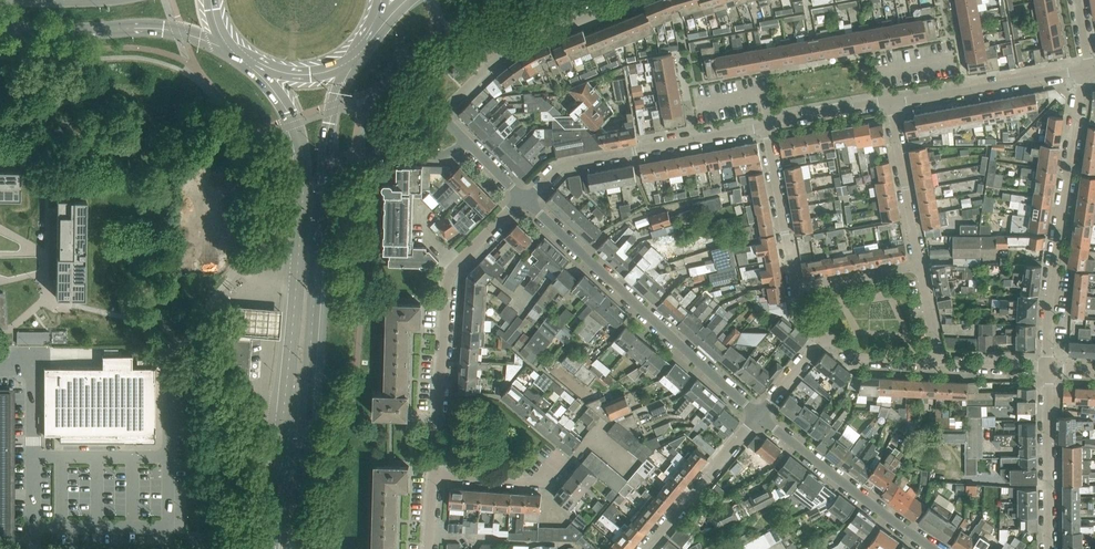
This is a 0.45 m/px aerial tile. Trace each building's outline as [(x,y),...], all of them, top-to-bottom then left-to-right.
[(242,16),(259,8),(255,0),(251,0),(237,7),(242,16)] [(672,19),(671,11),(673,11),(676,10),(672,0),(658,0),(655,1),(663,23),(672,19)] [(689,0),(672,0),(676,10),(680,8),(682,15),(693,12),(689,0)] [(701,0),(689,0),(693,12),(694,17),(705,14),(701,0)] [(715,10),(712,0),(701,0),(705,14),(715,11),(715,10)] [(726,8),(724,0),(712,0),(715,10),(715,11),(717,17),(728,14),(726,8)] [(956,7),(958,15),(978,11),(988,10),(986,2),(982,3),(982,0),(972,0),(957,3),(957,7),(956,7)] [(1056,0),(1039,0),(1035,1),(1036,8),(1031,9),(1032,14),(1057,9),(1056,5),(1057,5),(1056,0)] [(645,5),(644,5),(646,11),(647,10),(653,26),(663,23),(655,1),(645,5)] [(936,19),(936,16),(934,6),(922,8),(928,39),(935,38),(935,37),(937,36),(936,29),(939,28),(937,19),(936,19)] [(911,15),(916,40),(919,40),(919,41),(928,39),(922,8),(921,8),(916,8),(914,12),(914,15),(911,15)] [(1038,17),(1039,25),(1060,21),(1059,13),(1057,13),(1057,9),(1032,14),(1033,18),(1038,17)] [(646,11),(636,15),(645,36),(655,32),(653,26),(647,10),(646,11)] [(978,11),(958,15),(959,23),(960,22),(961,27),(986,22),(985,17),(980,18),(978,11)] [(634,40),(645,36),(636,15),(626,19),(634,40)] [(907,22),(900,23),(904,44),(911,42),(911,41),(916,40),(911,15),(906,16),(907,22)] [(626,19),(616,23),(624,44),(634,40),(626,19)] [(887,20),(892,44),(895,44),(896,45),(904,44),(900,23),(893,24),(892,19),(887,20)] [(883,26),(876,27),(880,48),(888,47),(888,45),(892,44),(887,20),(882,21),(883,26)] [(1061,28),(1060,21),(1039,25),(1041,31),(1035,32),(1036,37),(1061,32),(1060,28),(1061,28)] [(960,30),(962,39),(983,35),(981,27),(987,26),(986,22),(961,27),(962,30),(960,30)] [(614,48),(624,44),(616,23),(606,27),(614,48)] [(844,28),(840,28),(844,53),(848,52),(848,54),(856,52),(852,32),(851,23),(844,24),(844,28)] [(863,24),(868,49),(872,48),(872,49),(880,48),(876,27),(869,29),(868,23),(863,24)] [(860,30),(852,32),(856,52),(864,51),(864,49),(868,49),(863,24),(859,25),(860,30)] [(606,27),(595,31),(604,52),(614,48),(606,27)] [(817,38),(813,39),(817,58),(825,57),(825,58),(832,57),(829,36),(827,28),(820,29),(821,32),(816,33),(817,38)] [(835,29),(836,32),(836,34),(836,35),(829,36),(832,57),(841,55),(840,54),(844,53),(840,28),(836,29),(835,29)] [(583,30),(573,34),(581,56),(591,52),(592,51),(585,35),(583,30)] [(595,31),(585,35),(592,51),(591,52),(593,57),(594,56),(604,52),(595,31)] [(1061,36),(1061,32),(1036,37),(1037,42),(1042,41),(1044,47),(1064,44),(1063,36),(1061,36)] [(762,68),(766,67),(761,43),(760,33),(755,34),(758,49),(750,50),(754,71),(762,69),(762,68)] [(573,34),(562,39),(573,65),(571,60),(581,56),(573,34)] [(804,34),(796,35),(798,41),(801,62),(809,61),(809,59),(817,58),(813,39),(810,39),(809,34),(804,35),(804,34)] [(965,46),(965,50),(990,45),(989,41),(984,42),(983,35),(962,39),(963,46),(965,46)] [(746,72),(754,71),(750,50),(743,51),(741,36),(736,37),(738,47),(742,72),(746,71),(746,72)] [(738,72),(742,72),(738,47),(736,37),(731,38),(734,53),(727,54),(731,75),(739,74),(738,72)] [(781,44),(774,46),(778,67),(786,65),(785,64),(789,63),(785,38),(780,39),(781,44)] [(793,64),(801,62),(798,41),(790,43),(789,38),(785,38),(789,63),(793,62),(793,64)] [(573,65),(562,39),(564,44),(554,48),(562,69),(573,65)] [(713,41),(714,46),(715,51),(719,76),(723,75),(723,76),(731,75),(727,54),(720,56),(719,50),(717,40),(713,41)] [(770,68),(778,67),(774,46),(767,47),(766,42),(761,43),(766,67),(770,67),(770,68)] [(535,50),(544,67),(551,64),(554,73),(560,70),(549,44),(544,46),(540,48),(536,50),(535,50)] [(1033,49),(1033,51),(1035,62),(1036,62),(1048,59),(1049,61),(1058,59),(1057,56),(1065,55),(1064,52),(1066,52),(1064,44),(1044,47),(1033,49)] [(991,50),(990,45),(965,50),(966,54),(965,54),(966,61),(987,58),(986,51),(991,50)] [(702,62),(704,71),(707,70),(708,78),(711,77),(711,79),(718,77),(718,76),(719,76),(715,51),(714,46),(701,48),(701,50),(703,61),(702,62)] [(543,68),(544,67),(535,50),(534,51),(528,54),(521,58),(532,74),(542,68),(543,68)] [(1016,67),(1013,53),(1008,54),(1007,54),(1010,68),(1016,67)] [(648,62),(645,63),(647,71),(675,65),(674,58),(673,58),(672,54),(647,58),(648,62)] [(966,61),(967,70),(969,69),(969,72),(977,70),(978,74),(987,72),(986,71),(999,68),(1000,68),(997,56),(987,58),(966,61)] [(533,76),(532,74),(521,58),(514,62),(508,67),(515,78),(523,73),(527,80),(533,76)] [(647,71),(645,71),(647,83),(652,82),(676,77),(676,73),(677,73),(675,65),(647,71)] [(449,72),(450,73),(453,76),(454,76),(458,73),(458,71),(454,67),(453,67),(449,71),(449,72)] [(519,79),(515,78),(508,67),(504,70),(500,73),(497,76),(493,79),(502,90),(505,86),(511,82),(514,85),(523,85),(519,79)] [(677,81),(676,77),(652,82),(653,86),(658,85),(659,93),(680,89),(678,81),(677,81)] [(493,79),(486,86),(493,95),(502,90),(493,79)] [(565,128),(587,127),(595,136),(606,147),(638,141),(632,111),(627,112),(629,121),(622,122),(622,128),(606,130),(600,124),(614,111),(610,106),(587,80),(571,87),(568,88),(580,102),(571,110),(576,116),(554,116),(557,119),(565,128)] [(638,84),(632,86),(634,97),(642,96),(639,84),(638,84)] [(458,114),(467,123),(481,109),(477,106),(489,95),(483,89),(458,114)] [(655,101),(656,105),(681,101),(680,97),(681,97),(680,89),(659,93),(661,100),(655,101)] [(1055,89),(1024,94),(1028,117),(1032,121),(1039,114),(1036,99),(1048,97),(1049,103),(1055,97),(1060,93),(1055,89)] [(531,93),(524,93),(525,103),(528,103),(540,102),(535,97),(531,93)] [(1024,94),(1013,96),(1017,119),(1028,117),(1024,94)] [(1062,95),(1058,99),(1062,103),(1065,103),(1066,99),(1062,95)] [(543,96),(535,97),(540,102),(548,110),(553,106),(543,96)] [(1013,96),(1002,98),(1006,121),(1017,119),(1013,96)] [(493,97),(481,109),(467,123),(474,131),(488,117),(486,114),(498,102),(493,97)] [(1002,98),(991,100),(996,123),(1006,121),(1002,98)] [(991,100),(980,102),(985,125),(996,123),(991,100)] [(652,110),(653,118),(684,112),(683,105),(681,105),(681,101),(656,105),(657,109),(652,110)] [(540,102),(528,103),(528,111),(541,111),(549,110),(548,110),(540,102)] [(980,102),(969,104),(974,127),(975,131),(983,130),(982,126),(985,125),(980,102)] [(969,104),(958,106),(963,129),(974,127),(969,104)] [(958,106),(947,108),(952,131),(963,129),(958,106)] [(484,141),(498,127),(513,113),(508,108),(494,122),(490,118),(488,117),(474,131),(476,132),(484,141)] [(642,108),(636,109),(638,120),(643,120),(645,119),(643,108),(642,108)] [(936,110),(941,133),(942,140),(943,144),(950,144),(948,132),(952,131),(947,108),(936,110)] [(549,110),(541,111),(542,120),(553,119),(557,119),(554,116),(549,110)] [(936,110),(925,112),(930,135),(941,133),(936,110)] [(655,130),(668,128),(668,129),(678,128),(677,124),(685,123),(684,121),(685,120),(684,112),(653,118),(655,130)] [(919,137),(920,140),(922,139),(922,142),(931,140),(930,135),(925,112),(915,114),(915,119),(916,118),(919,134),(918,134),(919,137)] [(513,113),(484,141),(492,149),(506,134),(521,121),(513,113)] [(1061,130),(1061,129),(1063,117),(1049,115),(1048,121),(1044,120),(1043,128),(1056,130),(1061,130)] [(1026,127),(1032,121),(1028,117),(1022,124),(1026,127)] [(916,118),(915,119),(904,121),(907,136),(918,134),(919,134),(916,118)] [(557,119),(553,119),(553,128),(565,128),(557,119)] [(869,122),(853,125),(857,151),(858,151),(861,168),(868,167),(864,145),(873,143),(870,127),(869,122)] [(883,124),(870,127),(873,143),(873,144),(886,142),(883,124)] [(854,152),(857,151),(853,125),(843,127),(850,162),(855,161),(854,152)] [(506,134),(492,149),(500,157),(514,143),(526,131),(522,126),(510,138),(506,134)] [(541,137),(539,139),(545,144),(554,144),(556,157),(560,156),(585,151),(582,136),(595,136),(587,127),(565,128),(553,128),(551,128),(545,128),(545,137),(541,137)] [(831,129),(831,130),(834,146),(836,146),(837,145),(838,152),(842,151),(844,163),(850,162),(843,127),(831,129)] [(1087,141),(1094,142),(1094,127),(1089,127),(1087,141)] [(1061,130),(1056,130),(1043,128),(1042,133),(1046,134),(1045,141),(1059,143),(1061,130)] [(816,132),(819,148),(834,146),(831,130),(831,129),(816,132)] [(816,132),(804,134),(807,151),(819,148),(816,132)] [(514,143),(500,157),(502,158),(511,167),(539,139),(534,133),(519,148),(516,145),(514,143)] [(804,134),(792,136),(795,153),(807,151),(804,134)] [(595,136),(582,136),(585,151),(606,147),(595,136)] [(779,139),(782,155),(795,153),(792,136),(779,139)] [(539,139),(511,167),(520,177),(534,163),(530,159),(545,144),(539,139)] [(1084,156),(1094,157),(1094,142),(1087,141),(1084,156)] [(757,143),(731,147),(734,164),(736,174),(762,169),(757,143)] [(1025,145),(1024,152),(1057,157),(1059,145),(1041,143),(1040,148),(1025,145)] [(731,147),(718,150),(721,166),(734,164),(731,147)] [(926,147),(910,150),(912,163),(929,160),(941,158),(940,153),(935,154),(934,151),(927,152),(926,147)] [(718,150),(705,152),(708,169),(721,166),(718,150)] [(1017,151),(1016,158),(1038,161),(1037,166),(1056,169),(1057,157),(1024,152),(1018,151),(1017,151)] [(705,152),(692,154),(695,171),(708,169),(705,152)] [(692,154),(679,157),(682,173),(695,171),(692,154)] [(1082,170),(1094,172),(1094,157),(1084,156),(1082,170)] [(679,157),(666,159),(669,176),(670,183),(683,181),(682,173),(679,157)] [(666,159),(653,161),(656,178),(669,176),(666,159)] [(929,160),(912,163),(914,176),(931,173),(929,160)] [(643,180),(656,178),(653,161),(640,164),(643,180)] [(889,161),(876,164),(877,166),(879,180),(892,178),(889,161)] [(989,164),(988,172),(995,173),(996,165),(989,164)] [(390,181),(386,181),(385,223),(388,223),(388,228),(385,228),(385,229),(388,229),(387,234),(384,234),(384,241),(387,241),(387,246),(384,246),(384,253),(392,253),(392,258),(389,258),(389,265),(420,266),(420,263),(425,263),(425,266),(432,266),(439,260),(430,250),(427,250),(427,247),(413,246),(413,252),(409,252),(410,192),(398,192),(398,189),(413,190),(413,197),(422,197),(423,187),(423,165),(398,165),(397,176),(390,176),(390,181)] [(424,165),(423,165),(423,187),(430,188),(431,165),(430,165),(430,166),(424,166),(424,165)] [(633,165),(618,168),(621,184),(636,182),(633,165)] [(787,181),(803,179),(801,165),(785,168),(784,168),(787,181)] [(452,184),(437,199),(441,204),(469,175),(460,166),(447,179),(452,184)] [(876,166),(870,167),(873,179),(873,181),(875,181),(879,180),(877,166),(876,166)] [(1021,170),(1020,176),(1054,181),(1056,169),(1037,166),(1036,172),(1021,170)] [(618,168),(603,170),(606,187),(621,184),(618,168)] [(20,199),(21,170),(0,170),(0,199),(20,199)] [(588,173),(582,174),(585,193),(590,192),(592,192),(591,190),(606,187),(603,170),(588,173)] [(750,174),(753,193),(766,191),(763,172),(762,172),(750,174)] [(988,172),(987,184),(994,185),(995,173),(988,172)] [(931,173),(914,176),(917,189),(933,186),(931,173)] [(469,175),(441,204),(446,208),(455,199),(458,202),(465,196),(471,190),(472,191),(478,185),(477,184),(469,175)] [(583,192),(580,175),(574,176),(578,198),(583,193),(583,192)] [(1082,175),(1080,186),(1094,188),(1094,177),(1082,175)] [(574,176),(568,177),(571,191),(578,198),(574,176)] [(1020,176),(1019,183),(1031,185),(1030,190),(1034,190),(1052,193),(1054,181),(1020,176)] [(787,181),(789,194),(812,191),(810,177),(803,179),(787,181)] [(879,180),(875,181),(876,185),(878,195),(895,192),(892,178),(879,180)] [(855,182),(847,184),(848,185),(849,192),(856,191),(855,182)] [(469,200),(458,211),(463,215),(463,216),(486,192),(478,185),(472,191),(471,190),(465,196),(466,197),(469,200)] [(933,186),(917,189),(919,202),(936,199),(933,186)] [(1078,197),(1094,199),(1094,188),(1080,186),(1078,197)] [(557,211),(568,199),(557,189),(546,201),(557,211)] [(733,190),(735,203),(743,202),(742,196),(740,189),(733,190)] [(1003,192),(1002,199),(1011,200),(1017,201),(1050,206),(1052,195),(1052,193),(1034,190),(1034,192),(1033,196),(1018,194),(1003,192)] [(770,210),(766,191),(753,193),(756,212),(758,212),(770,210)] [(792,208),(808,205),(807,198),(813,196),(812,191),(789,194),(792,208)] [(483,215),(496,202),(486,192),(463,216),(463,215),(460,219),(455,224),(459,231),(463,235),(470,228),(465,223),(478,210),(483,215)] [(895,192),(878,195),(879,199),(880,208),(897,205),(895,192)] [(667,211),(650,217),(653,228),(665,225),(674,222),(723,207),(721,203),(722,203),(720,196),(691,203),(693,210),(689,210),(679,213),(679,214),(669,217),(667,211)] [(985,196),(983,210),(993,211),(995,198),(985,196)] [(970,197),(962,199),(963,207),(972,206),(970,197)] [(1077,208),(1094,210),(1094,199),(1078,197),(1077,208)] [(51,218),(50,247),(56,247),(56,296),(85,297),(86,199),(57,199),(57,218),(51,218)] [(557,211),(568,222),(580,210),(568,199),(557,211)] [(936,199),(919,202),(922,215),(938,212),(936,199)] [(1011,200),(1010,207),(1013,207),(1019,208),(1018,213),(1030,215),(1030,217),(1048,219),(1050,206),(1017,201),(1011,200)] [(792,208),(794,221),(810,218),(808,205),(792,208)] [(897,205),(880,208),(883,222),(900,219),(897,205)] [(592,212),(596,215),(601,210),(597,206),(592,212)] [(970,206),(961,208),(962,215),(972,214),(970,206)] [(1077,208),(1075,221),(1093,223),(1093,221),(1094,217),(1094,210),(1077,208)] [(568,222),(579,232),(591,220),(580,210),(568,222)] [(604,213),(601,210),(596,215),(600,218),(604,213)] [(773,232),(770,210),(758,212),(762,234),(773,232)] [(938,212),(922,215),(924,228),(939,226),(948,224),(946,211),(938,212)] [(448,214),(440,219),(436,222),(448,239),(459,231),(455,224),(448,214)] [(1046,231),(1047,231),(1048,219),(1030,217),(1017,215),(1012,214),(1009,235),(1042,235),(1042,230),(1046,231)] [(817,217),(810,218),(794,221),(796,234),(813,231),(812,229),(819,228),(817,217)] [(579,232),(591,243),(602,231),(591,220),(579,232)] [(1075,221),(1073,232),(1094,235),(1094,224),(1093,223),(1075,221)] [(502,251),(500,253),(502,255),(525,231),(517,223),(504,237),(505,237),(506,237),(509,239),(499,249),(502,251)] [(653,228),(650,229),(653,237),(667,233),(665,225),(653,228)] [(961,225),(961,235),(978,235),(978,225),(961,225)] [(981,225),(979,235),(990,235),(991,226),(981,225)] [(597,249),(608,260),(632,234),(635,232),(629,226),(614,242),(608,236),(597,249)] [(502,255),(497,260),(504,266),(514,255),(512,253),(517,247),(520,251),(526,245),(528,247),(532,242),(530,241),(533,238),(525,231),(502,255)] [(719,232),(680,242),(684,258),(711,249),(710,248),(722,245),(719,232)] [(1072,243),(1089,245),(1090,242),(1094,242),(1094,235),(1073,232),(1072,243)] [(608,260),(616,268),(628,255),(624,251),(636,238),(632,234),(608,260)] [(760,243),(739,247),(740,253),(752,251),(776,246),(774,234),(762,236),(759,237),(760,243)] [(985,235),(979,235),(978,235),(961,235),(950,235),(950,247),(953,247),(953,248),(953,256),(981,256),(981,246),(996,246),(996,235),(991,235),(985,235)] [(1026,247),(1044,247),(1046,235),(1042,235),(1009,235),(996,235),(996,246),(996,247),(1008,247),(1008,243),(1026,243),(1026,247)] [(544,238),(540,242),(532,251),(539,256),(532,264),(523,256),(512,273),(510,275),(503,283),(504,284),(514,290),(517,286),(528,272),(532,275),(531,277),(533,279),(550,256),(548,255),(556,253),(559,250),(556,248),(545,237),(544,238)] [(845,240),(837,241),(839,249),(840,256),(843,271),(856,269),(853,254),(852,250),(847,251),(845,240)] [(1072,243),(1070,254),(1094,257),(1094,251),(1089,250),(1089,245),(1072,243)] [(716,262),(717,270),(737,266),(733,254),(732,249),(730,244),(711,249),(715,262),(715,263),(716,262)] [(892,247),(894,262),(907,260),(904,244),(892,247)] [(616,268),(624,275),(649,249),(645,245),(632,259),(628,255),(616,268)] [(652,246),(649,249),(624,275),(633,283),(645,270),(652,268),(663,256),(652,246)] [(740,253),(737,253),(738,259),(747,257),(757,255),(759,262),(766,260),(778,258),(776,246),(752,251),(740,253)] [(879,249),(881,264),(894,262),(892,247),(879,249)] [(951,248),(931,248),(931,257),(951,256),(951,248)] [(866,251),(869,267),(881,264),(879,249),(866,251)] [(537,282),(551,268),(558,274),(563,267),(570,260),(559,250),(556,253),(548,255),(550,256),(533,279),(537,282)] [(830,274),(843,271),(840,256),(833,257),(832,250),(826,251),(827,258),(830,274)] [(866,251),(853,254),(856,269),(869,267),(866,251)] [(490,252),(485,257),(493,264),(497,260),(490,252)] [(1070,254),(1068,266),(1094,270),(1094,257),(1070,254)] [(495,276),(497,277),(499,275),(506,268),(497,260),(493,264),(485,257),(480,262),(479,263),(494,277),(495,276)] [(745,266),(740,267),(743,279),(756,277),(781,272),(779,260),(778,258),(766,260),(767,262),(759,264),(760,268),(746,270),(745,266)] [(830,274),(827,258),(814,260),(817,276),(830,274)] [(804,278),(817,276),(814,260),(802,263),(804,278)] [(704,272),(717,270),(716,262),(715,263),(712,263),(705,265),(689,268),(691,276),(704,272)] [(468,274),(468,275),(487,283),(488,283),(490,281),(492,279),(494,277),(479,263),(477,265),(475,267),(468,274)] [(1013,278),(1040,279),(1042,265),(1025,264),(1024,272),(1013,272),(1013,278)] [(973,266),(931,266),(933,280),(949,278),(948,276),(954,276),(954,270),(962,270),(962,278),(975,279),(975,278),(973,266)] [(565,293),(576,279),(563,267),(558,274),(556,276),(542,295),(537,302),(533,307),(540,312),(543,307),(560,288),(565,293)] [(633,283),(643,292),(660,275),(652,268),(645,270),(633,283)] [(710,282),(719,280),(729,278),(737,276),(735,268),(708,274),(710,282)] [(1074,286),(1087,287),(1088,279),(1094,280),(1094,273),(1088,273),(1076,271),(1074,286)] [(781,272),(756,277),(757,282),(764,281),(765,288),(768,287),(783,284),(782,282),(781,272)] [(499,275),(497,277),(503,283),(510,275),(507,273),(502,278),(499,275)] [(667,273),(660,275),(643,292),(653,302),(665,289),(661,285),(670,276),(667,273)] [(578,293),(582,298),(586,301),(598,286),(585,274),(578,281),(572,288),(578,293)] [(487,283),(468,275),(467,290),(486,292),(487,283)] [(1004,277),(1004,284),(1012,284),(1022,285),(1021,294),(1038,294),(1040,279),(1013,278),(1004,277)] [(949,278),(933,280),(936,293),(955,292),(954,285),(950,285),(949,278)] [(765,288),(762,288),(763,294),(769,293),(770,302),(786,299),(783,284),(768,287),(765,288)] [(598,286),(586,301),(589,303),(579,315),(584,319),(605,293),(598,286)] [(1073,300),(1094,303),(1094,297),(1086,296),(1087,287),(1074,286),(1073,300)] [(657,306),(667,315),(684,297),(679,292),(680,291),(675,287),(657,306)] [(747,291),(745,287),(737,291),(739,297),(749,292),(747,291)] [(485,304),(486,292),(467,290),(466,303),(485,304)] [(497,296),(507,304),(512,298),(501,290),(497,296)] [(676,323),(677,324),(689,311),(688,310),(685,307),(688,303),(696,295),(690,290),(684,297),(667,315),(676,323)] [(751,296),(749,292),(739,297),(736,298),(740,305),(752,298),(751,296)] [(605,293),(584,319),(575,329),(589,340),(603,324),(604,325),(609,320),(617,327),(622,322),(628,314),(605,293)] [(708,295),(704,300),(709,304),(713,300),(708,295)] [(1000,306),(1036,309),(1037,297),(1019,296),(1018,300),(1000,299),(1000,306)] [(757,297),(754,299),(756,302),(760,308),(778,313),(782,315),(790,321),(786,299),(770,302),(768,303),(768,300),(760,301),(757,297)] [(951,298),(937,301),(939,308),(946,308),(953,307),(951,298)] [(689,311),(677,324),(685,331),(709,304),(704,300),(692,313),(689,311)] [(685,331),(692,338),(704,324),(701,322),(718,304),(713,300),(709,304),(685,331)] [(1071,315),(1084,316),(1085,308),(1094,309),(1094,303),(1073,300),(1071,315)] [(388,326),(407,326),(421,327),(421,304),(413,303),(396,302),(396,303),(388,303),(387,318),(388,318),(388,326)] [(233,323),(233,332),(252,333),(281,335),(283,307),(235,303),(233,323)] [(484,317),(485,304),(466,303),(465,315),(484,317)] [(499,314),(504,318),(513,308),(507,304),(499,314)] [(1036,321),(1036,309),(1000,306),(999,313),(1009,313),(1008,319),(1017,319),(1036,321)] [(523,319),(507,340),(507,341),(508,341),(510,344),(527,324),(530,327),(537,319),(535,318),(540,312),(533,307),(523,319)] [(556,334),(565,324),(574,314),(566,307),(554,320),(548,315),(529,340),(520,351),(532,362),(556,334)] [(518,312),(513,308),(504,318),(507,320),(501,327),(504,329),(518,312)] [(746,318),(737,329),(741,332),(741,331),(757,312),(754,309),(746,318)] [(704,324),(692,338),(699,344),(723,317),(719,313),(706,326),(704,324)] [(484,317),(465,315),(464,328),(464,329),(483,331),(484,317)] [(518,315),(505,332),(501,336),(507,341),(507,340),(523,319),(518,315)] [(782,315),(776,323),(789,334),(790,332),(804,343),(808,337),(790,321),(782,315)] [(723,317),(699,344),(706,351),(718,337),(715,335),(728,321),(723,317)] [(230,337),(230,333),(231,323),(225,322),(219,322),(217,347),(222,348),(228,348),(227,360),(240,381),(240,382),(241,382),(242,383),(243,383),(244,383),(245,383),(246,383),(247,382),(248,381),(248,380),(248,379),(250,362),(251,339),(230,337)] [(230,337),(251,339),(252,333),(233,332),(233,323),(231,323),(230,333),(230,337)] [(979,323),(979,334),(986,334),(995,334),(995,323),(979,323)] [(1006,334),(1015,334),(1036,334),(1036,323),(1015,323),(1015,328),(1006,328),(1006,334)] [(387,359),(409,360),(409,352),(410,334),(406,334),(407,326),(388,326),(387,334),(386,351),(387,351),(387,359)] [(625,354),(627,351),(638,337),(626,326),(612,343),(625,354)] [(562,327),(556,334),(564,342),(570,334),(562,327)] [(718,337),(706,351),(716,360),(719,357),(741,332),(737,329),(735,327),(727,336),(722,341),(718,337)] [(500,335),(501,336),(505,332),(500,328),(496,332),(500,335)] [(1084,355),(1094,356),(1094,343),(1090,343),(1091,329),(1085,328),(1085,329),(1084,355)] [(462,345),(479,346),(479,338),(485,339),(485,331),(483,331),(464,329),(462,345)] [(1069,354),(1083,355),(1085,329),(1079,329),(1079,342),(1070,341),(1070,342),(1069,354)] [(18,330),(17,342),(45,343),(45,330),(18,330)] [(741,332),(719,357),(735,371),(747,358),(734,348),(736,343),(756,346),(768,333),(741,331),(741,332)] [(789,334),(783,340),(784,341),(797,351),(804,343),(790,332),(789,334)] [(525,333),(519,339),(525,344),(530,337),(525,333)] [(1036,347),(1036,337),(1036,334),(1015,334),(1006,334),(995,334),(986,334),(986,350),(992,350),(993,343),(1016,342),(1016,347),(1035,347),(1036,347)] [(501,336),(500,348),(512,349),(514,347),(512,345),(510,344),(508,341),(507,341),(501,336)] [(958,336),(957,347),(976,347),(976,337),(958,336)] [(638,337),(627,351),(637,359),(634,361),(640,365),(654,350),(638,337)] [(462,345),(461,360),(478,362),(479,354),(482,354),(482,347),(479,346),(462,345)] [(654,350),(640,365),(627,373),(635,379),(643,370),(646,372),(649,368),(661,378),(665,374),(673,365),(654,350)] [(829,374),(836,365),(839,362),(826,351),(815,364),(828,375),(829,374)] [(584,352),(578,359),(587,367),(591,363),(593,360),(584,352)] [(571,353),(562,363),(589,386),(596,377),(598,375),(590,369),(587,367),(578,359),(571,353)] [(44,367),(44,368),(44,380),(44,392),(44,407),(44,422),(44,434),(44,435),(44,434),(52,434),(59,434),(59,435),(59,441),(123,441),(123,434),(131,434),(131,435),(131,434),(145,434),(145,435),(146,435),(146,434),(146,393),(146,382),(146,381),(154,381),(154,382),(155,382),(155,381),(154,381),(154,380),(154,368),(155,368),(155,367),(154,367),(145,367),(132,367),(132,356),(132,355),(131,355),(117,355),(116,355),(102,355),(102,356),(116,356),(116,367),(110,367),(109,367),(102,367),(88,367),(74,367),(73,367),(59,367),(50,367),(44,367)] [(735,371),(748,382),(762,366),(766,362),(760,357),(757,361),(749,355),(747,358),(735,371)] [(386,393),(408,393),(408,385),(409,385),(409,368),(409,360),(387,359),(386,367),(385,385),(386,385),(386,393)] [(461,360),(460,376),(479,377),(476,376),(477,368),(488,369),(488,366),(489,363),(478,362),(461,360)] [(770,372),(762,366),(748,382),(762,393),(783,367),(777,362),(770,372)] [(839,362),(836,365),(829,374),(835,379),(831,385),(837,389),(851,372),(839,362)] [(676,392),(691,376),(675,363),(673,365),(665,374),(661,378),(661,379),(676,392)] [(508,364),(507,379),(510,380),(522,365),(515,365),(508,364)] [(593,365),(590,369),(598,375),(600,377),(603,373),(593,365)] [(535,379),(537,376),(539,373),(534,369),(530,374),(535,379)] [(861,381),(851,372),(847,388),(859,391),(861,381)] [(537,376),(549,386),(553,380),(544,373),(542,376),(539,373),(537,376)] [(608,373),(602,379),(606,382),(609,385),(616,380),(608,373)] [(821,384),(808,373),(803,378),(816,389),(819,385),(821,384)] [(598,375),(596,377),(604,384),(606,382),(602,379),(600,377),(598,375)] [(479,377),(460,376),(459,391),(475,392),(476,384),(479,384),(479,377)] [(861,376),(861,381),(859,391),(858,394),(875,395),(875,393),(876,393),(878,393),(879,377),(877,377),(861,376)] [(878,393),(891,394),(892,378),(887,378),(880,377),(879,377),(878,393)] [(527,387),(516,378),(501,396),(512,405),(527,387)] [(680,414),(705,385),(697,378),(684,394),(688,397),(676,411),(680,414)] [(894,378),(892,378),(891,394),(891,399),(897,399),(898,394),(905,394),(906,395),(907,379),(906,379),(898,378),(894,378)] [(510,380),(507,379),(500,379),(499,394),(510,380)] [(908,379),(907,379),(906,395),(921,395),(921,380),(920,379),(916,379),(910,379),(908,379)] [(564,389),(553,380),(549,386),(560,395),(564,389)] [(815,390),(802,380),(798,385),(811,396),(815,390)] [(923,380),(921,380),(921,395),(921,402),(928,402),(928,396),(935,396),(936,396),(937,380),(936,380),(935,380),(928,380),(923,380)] [(938,380),(937,380),(936,396),(938,396),(951,397),(951,381),(938,380)] [(968,382),(951,381),(951,397),(967,398),(968,382)] [(995,399),(1036,399),(1036,381),(1029,381),(1025,381),(1025,387),(1018,387),(1018,392),(995,392),(978,392),(978,387),(978,381),(968,382),(967,398),(967,399),(995,399)] [(712,391),(705,385),(680,414),(684,418),(696,404),(699,406),(712,391)] [(532,392),(527,387),(512,405),(524,415),(537,400),(541,395),(538,392),(532,392)] [(1090,402),(1090,389),(1064,387),(1063,401),(1090,402)] [(4,541),(10,541),(10,423),(10,391),(0,391),(0,541),(4,541)] [(701,409),(691,421),(695,424),(718,397),(712,391),(699,406),(701,409)] [(408,393),(386,393),(375,392),(374,415),(383,416),(399,417),(399,416),(408,416),(409,393),(408,393)] [(565,399),(571,404),(576,399),(570,394),(565,399)] [(608,421),(614,418),(632,411),(625,394),(607,402),(605,395),(586,403),(589,406),(602,416),(608,421)] [(793,418),(802,406),(796,401),(798,399),(790,394),(780,407),(793,418)] [(541,395),(537,400),(524,415),(535,424),(548,409),(552,404),(541,395)] [(718,397),(695,424),(700,427),(705,421),(710,424),(713,420),(724,407),(727,404),(722,400),(721,399),(718,397)] [(845,398),(833,412),(838,416),(845,408),(846,399),(845,398)] [(577,400),(576,399),(571,404),(569,407),(574,411),(580,403),(577,400)] [(967,399),(967,416),(981,416),(981,406),(987,406),(1018,406),(1018,410),(1031,410),(1036,410),(1036,399),(995,399),(967,399)] [(808,429),(819,415),(804,403),(802,406),(793,418),(794,418),(800,423),(808,429)] [(665,404),(651,410),(655,419),(668,413),(665,404)] [(890,407),(891,406),(882,405),(882,406),(881,406),(879,411),(877,417),(886,418),(887,417),(890,407)] [(602,416),(589,406),(585,411),(593,418),(587,426),(591,428),(602,416)] [(890,407),(887,417),(898,422),(899,420),(901,414),(899,413),(891,406),(890,407)] [(549,407),(535,424),(547,434),(559,418),(554,414),(555,412),(549,407)] [(740,420),(724,407),(713,420),(721,428),(717,432),(724,438),(740,420)] [(825,453),(836,439),(837,438),(833,435),(843,421),(842,419),(848,411),(845,408),(838,416),(835,420),(821,439),(815,446),(825,453)] [(823,410),(819,415),(808,429),(815,434),(816,435),(816,434),(820,437),(820,438),(821,439),(835,420),(823,410)] [(564,413),(559,418),(547,434),(558,443),(571,427),(575,422),(564,413)] [(627,429),(629,430),(638,427),(634,417),(633,414),(617,420),(622,424),(627,429)] [(995,415),(981,416),(981,424),(995,424),(995,415)] [(935,428),(936,428),(938,416),(936,416),(935,417),(928,418),(927,429),(935,428)] [(942,417),(942,416),(938,416),(936,428),(950,428),(950,417),(942,417)] [(981,424),(981,416),(967,416),(967,428),(967,442),(968,457),(981,457),(981,424)] [(1057,443),(1063,443),(1082,443),(1082,435),(1075,435),(1075,428),(1093,428),(1093,421),(1075,421),(1075,417),(1063,417),(1057,417),(1057,443)] [(898,422),(895,431),(903,436),(904,431),(907,419),(905,419),(899,420),(898,422)] [(912,419),(907,419),(904,431),(913,433),(914,430),(917,420),(912,421),(912,419)] [(607,432),(612,436),(622,424),(617,420),(607,432)] [(669,422),(653,429),(656,436),(662,434),(672,429),(669,422)] [(1019,433),(1036,433),(1036,422),(1003,422),(1003,428),(1019,428),(1019,433)] [(870,423),(862,431),(870,437),(874,426),(870,423)] [(612,436),(617,441),(627,429),(622,424),(612,436)] [(639,426),(638,427),(629,430),(632,433),(636,436),(642,434),(639,426)] [(558,443),(570,453),(583,438),(571,427),(558,443)] [(950,428),(936,428),(934,442),(967,442),(967,428),(950,428)] [(617,441),(622,444),(632,433),(629,430),(627,429),(617,441)] [(913,433),(913,434),(916,435),(925,438),(927,429),(914,430),(913,433)] [(622,444),(627,449),(637,437),(636,436),(632,433),(622,444)] [(837,438),(836,439),(825,453),(836,462),(839,465),(851,450),(849,448),(854,442),(843,433),(838,439),(837,438)] [(1036,455),(1036,450),(1036,433),(1019,433),(993,434),(994,440),(1001,440),(1001,444),(1018,444),(1018,456),(1036,455)] [(692,439),(711,454),(716,449),(698,434),(692,439)] [(757,434),(748,445),(755,451),(756,451),(770,463),(781,449),(767,437),(764,440),(763,439),(758,435),(757,434)] [(627,449),(632,453),(642,441),(637,437),(627,449)] [(644,442),(647,445),(653,450),(656,448),(660,446),(659,445),(657,441),(655,437),(644,442)] [(678,438),(670,443),(673,446),(677,449),(682,442),(678,438)] [(839,465),(847,470),(857,457),(855,455),(866,440),(863,438),(862,439),(860,438),(851,450),(839,465)] [(1077,445),(1091,447),(1094,447),(1094,439),(1085,438),(1084,445),(1077,445)] [(632,453),(637,457),(647,445),(644,442),(642,441),(632,453)] [(861,460),(857,457),(847,470),(855,477),(865,463),(875,449),(875,447),(874,446),(872,444),(861,460)] [(653,450),(647,445),(637,457),(644,462),(647,458),(653,450)] [(1077,445),(1063,445),(1063,459),(1082,459),(1082,457),(1091,457),(1091,447),(1077,445)] [(679,450),(677,449),(673,446),(669,450),(675,455),(679,450)] [(688,451),(684,455),(699,468),(708,458),(695,447),(690,453),(688,451)] [(883,463),(880,460),(869,476),(876,482),(900,451),(895,447),(883,463)] [(865,463),(855,477),(863,483),(869,476),(880,460),(882,457),(877,454),(879,452),(875,449),(865,463)] [(587,467),(597,455),(592,451),(582,462),(587,467)] [(904,454),(900,451),(876,482),(884,487),(901,464),(898,461),(904,454)] [(602,459),(597,455),(587,467),(592,471),(602,459)] [(676,465),(678,467),(691,478),(699,468),(684,455),(681,459),(676,465)] [(1019,467),(1037,467),(1036,455),(1018,456),(1001,456),(1001,463),(1004,463),(1019,463),(1019,467)] [(791,456),(779,471),(789,479),(784,486),(792,492),(809,471),(809,470),(808,469),(805,468),(805,467),(791,456)] [(647,458),(644,462),(637,470),(646,477),(654,467),(656,465),(647,458)] [(607,463),(602,459),(592,471),(597,475),(607,463)] [(1082,459),(1063,459),(1063,472),(1082,472),(1089,472),(1089,459),(1082,459)] [(597,475),(592,471),(587,467),(582,462),(573,473),(588,486),(597,475)] [(738,462),(731,469),(735,474),(742,466),(738,462)] [(612,468),(607,463),(597,475),(602,479),(612,468)] [(375,488),(397,489),(408,489),(409,466),(401,466),(401,465),(384,465),(375,465),(375,480),(376,480),(375,488)] [(664,472),(667,475),(683,488),(691,478),(678,467),(676,465),(671,471),(668,468),(664,472)] [(1037,467),(1019,467),(1008,468),(1002,468),(1002,474),(1009,481),(1019,482),(1037,482),(1037,467)] [(617,472),(612,468),(602,479),(607,484),(617,472)] [(637,470),(628,481),(627,482),(633,487),(636,490),(646,477),(637,470)] [(666,482),(660,489),(673,500),(683,488),(667,475),(664,472),(662,471),(658,475),(664,479),(666,482)] [(809,471),(792,492),(813,508),(817,505),(837,495),(836,493),(823,484),(825,483),(809,471)] [(612,488),(622,476),(617,472),(607,484),(612,488)] [(880,496),(888,501),(899,486),(902,474),(900,472),(894,481),(892,480),(880,496)] [(1063,472),(1063,484),(1089,484),(1089,477),(1094,477),(1094,472),(1089,472),(1082,472),(1063,472)] [(573,473),(564,484),(581,498),(579,496),(588,486),(573,473)] [(907,491),(903,488),(910,479),(902,474),(899,486),(888,501),(889,502),(891,504),(895,507),(907,491)] [(622,476),(612,488),(613,488),(618,493),(619,492),(627,482),(628,481),(622,476)] [(921,476),(920,484),(928,485),(929,477),(921,476)] [(627,482),(619,492),(621,493),(625,497),(633,487),(627,482)] [(571,510),(581,498),(564,484),(554,496),(571,510)] [(715,484),(711,489),(723,498),(728,494),(715,484)] [(960,495),(966,497),(966,495),(966,491),(966,485),(956,484),(955,495),(960,495)] [(1089,484),(1063,484),(1063,497),(1080,497),(1080,491),(1094,491),(1094,484),(1089,484)] [(966,491),(966,495),(977,496),(977,485),(966,485),(966,491)] [(1037,488),(1008,486),(1009,496),(1018,496),(1018,501),(1037,501),(1037,488)] [(777,499),(771,487),(751,497),(757,509),(777,499)] [(903,512),(914,497),(917,492),(910,487),(907,491),(895,507),(900,510),(903,512)] [(374,521),(396,522),(397,514),(398,496),(397,496),(397,489),(375,488),(375,496),(374,496),(374,513),(375,513),(374,521)] [(451,488),(450,507),(464,508),(465,489),(451,488)] [(613,488),(605,496),(611,501),(618,493),(613,488)] [(465,489),(464,508),(465,508),(465,507),(480,508),(481,490),(465,489)] [(642,494),(647,499),(663,512),(673,500),(660,489),(654,497),(651,494),(646,490),(642,494)] [(481,490),(480,508),(479,510),(494,512),(496,491),(481,490)] [(496,491),(494,512),(501,512),(502,509),(510,510),(511,492),(496,491)] [(524,510),(526,494),(511,492),(510,510),(509,514),(516,515),(516,509),(520,510),(523,510),(524,510)] [(621,493),(615,500),(620,504),(625,497),(621,493)] [(524,520),(539,522),(541,495),(526,494),(524,510),(524,520)] [(836,514),(844,520),(855,506),(839,494),(838,495),(837,495),(817,505),(813,508),(807,511),(811,518),(817,515),(821,513),(821,512),(828,508),(836,514)] [(966,504),(966,497),(960,495),(958,500),(966,504)] [(743,497),(731,503),(732,506),(738,518),(738,519),(751,513),(744,499),(743,497)] [(914,497),(903,512),(914,521),(925,505),(914,497)] [(1063,497),(1063,508),(1093,508),(1093,501),(1080,501),(1080,497),(1063,497)] [(639,509),(642,511),(654,521),(663,512),(647,499),(639,509)] [(918,523),(938,536),(948,519),(953,512),(934,499),(918,523)] [(592,508),(597,513),(603,506),(598,501),(592,508)] [(1001,512),(1001,515),(1008,515),(1018,515),(1037,516),(1037,503),(1037,501),(1018,501),(1018,503),(1018,508),(1009,508),(1009,512),(1001,512)] [(618,509),(617,507),(612,504),(604,514),(610,519),(618,509)] [(708,519),(709,518),(715,530),(738,518),(732,506),(708,518),(708,519)] [(1093,514),(1093,508),(1063,508),(1063,518),(1080,518),(1080,514),(1093,514)] [(632,520),(632,521),(646,532),(654,521),(642,511),(639,509),(635,514),(631,519),(632,520)] [(845,545),(867,516),(859,509),(848,524),(844,529),(848,532),(842,540),(839,544),(830,548),(842,548),(845,545)] [(516,517),(515,530),(522,531),(523,510),(520,510),(519,517),(516,517)] [(578,513),(577,515),(573,520),(584,529),(589,522),(578,513)] [(938,536),(946,542),(946,541),(957,525),(958,525),(963,517),(957,513),(951,521),(948,519),(938,536)] [(620,528),(610,519),(604,514),(598,520),(615,534),(612,538),(615,541),(613,542),(621,548),(631,548),(637,542),(620,528)] [(1001,515),(1000,529),(1003,529),(1003,524),(1011,524),(1011,522),(1019,522),(1019,529),(1021,529),(1028,529),(1037,529),(1037,516),(1018,515),(1008,515),(1001,515)] [(875,522),(867,516),(845,545),(847,546),(849,545),(851,546),(861,533),(864,536),(875,523),(875,522)] [(976,541),(980,536),(981,537),(986,530),(982,528),(983,519),(982,518),(977,524),(972,531),(969,536),(961,530),(951,545),(957,548),(971,548),(976,541)] [(1063,518),(1063,531),(1093,531),(1093,525),(1080,525),(1080,518),(1063,518)] [(976,541),(971,548),(989,548),(986,547),(990,542),(994,535),(990,533),(994,526),(983,519),(982,528),(986,530),(981,537),(980,536),(976,541)] [(396,548),(397,530),(396,530),(396,522),(374,521),(374,530),(373,530),(373,547),(374,547),(373,548),(396,548)] [(463,526),(462,532),(478,532),(479,522),(471,521),(470,526),(463,526)] [(625,523),(620,528),(637,542),(646,532),(632,521),(628,526),(625,523)] [(485,522),(479,522),(478,532),(493,533),(493,526),(485,526),(485,522)] [(494,526),(493,526),(493,533),(494,533),(500,534),(509,535),(509,531),(500,530),(500,522),(494,522),(494,526)] [(577,540),(582,535),(584,533),(571,522),(566,527),(573,540),(577,540)] [(463,524),(449,523),(448,532),(462,532),(463,524)] [(675,531),(688,542),(692,536),(680,525),(675,531)] [(566,527),(559,527),(559,540),(573,540),(566,527)] [(775,527),(770,530),(776,543),(783,539),(775,527)] [(881,528),(880,528),(866,548),(874,548),(875,548),(892,548),(898,541),(898,540),(881,528)] [(1008,529),(1003,529),(1000,529),(999,539),(999,540),(1005,544),(1007,540),(1008,529)] [(1021,539),(1023,536),(1028,529),(1021,529),(1016,536),(1015,536),(1006,548),(1014,548),(1021,539)] [(523,530),(523,532),(522,539),(538,539),(538,530),(523,530)] [(770,546),(776,543),(770,530),(764,534),(770,546)] [(688,542),(675,531),(670,537),(683,547),(688,542)] [(1063,531),(1064,543),(1064,545),(1082,545),(1082,543),(1082,538),(1094,538),(1094,531),(1093,531),(1063,531)] [(770,546),(764,534),(758,537),(764,548),(765,548),(770,546)] [(582,535),(577,540),(587,548),(599,548),(582,535)] [(613,542),(606,536),(601,542),(608,548),(607,548),(621,548),(613,542)] [(758,537),(751,541),(756,548),(764,548),(758,537)] [(668,539),(662,546),(666,548),(679,548),(668,539)] [(1014,548),(1023,548),(1027,543),(1026,542),(1021,539),(1014,548)] [(751,541),(745,544),(748,548),(756,548),(751,541)] [(903,543),(901,546),(898,543),(899,541),(898,541),(893,548),(911,548),(903,543)]
